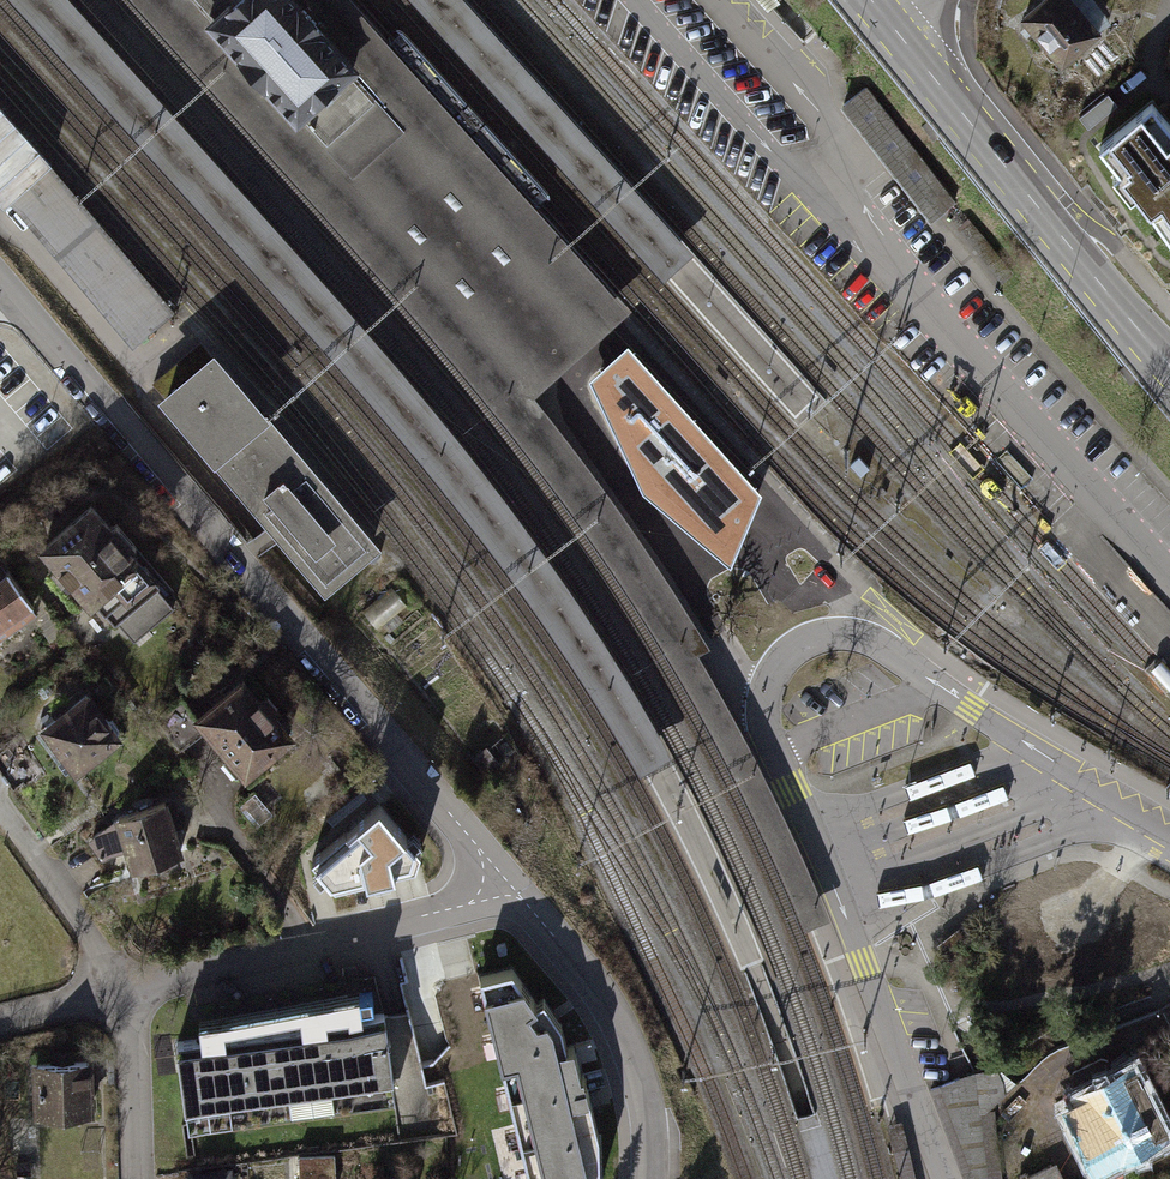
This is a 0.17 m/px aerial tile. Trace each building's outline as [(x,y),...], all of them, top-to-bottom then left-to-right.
[(192,196),(363,388),(400,431),(432,470),(475,525),(509,567),(538,608),(565,647),(599,701),(642,770),(669,755),(628,684),(597,633),(568,590),(534,542),(480,470),(428,405),(364,331),(219,169),(136,77),(67,0),(15,0),(192,196)] [(704,645),(677,600),(642,545),(608,496),(529,392),(605,326),(625,310),(346,0),(290,0),(356,71),(351,75),(421,150),(381,187),(371,196),(301,122),(297,126),(206,28),(211,24),(188,0),(137,0),(374,263),(446,346),(500,411),(517,433),(543,466),(584,521),(613,563),(645,613),(675,661),(700,704),(730,760),(752,803),(772,845),(791,889),(806,926),(828,917),(797,847),(751,754),(720,696),(695,651),(704,645)] [(297,126),(301,122),(371,196),(381,187),(421,150),(351,75),(356,71),(290,0),(188,0),(211,24),(206,28),(297,126)] [(1024,21),(1062,64),(1100,31),(1072,0),(1048,0),(1024,21)] [(865,91),(841,109),(888,169),(931,223),(935,220),(948,209),(959,201),(870,87),(865,91)] [(8,194),(48,159),(0,104),(0,185),(8,194)] [(1152,104),(1099,147),(1119,171),(1112,176),(1132,198),(1138,194),(1157,216),(1169,236),(1169,126),(1152,104)] [(8,194),(137,343),(177,309),(48,159),(8,194)] [(746,494),(623,355),(594,380),(633,466),(665,494),(712,535),(746,494)] [(203,357),(155,398),(272,537),(313,586),(362,545),(203,357)] [(160,586),(90,506),(42,547),(91,604),(95,600),(116,624),(160,586)] [(24,623),(0,589),(0,640),(24,623)] [(287,736),(241,684),(201,720),(247,772),(287,736)] [(108,748),(76,704),(38,731),(70,776),(108,748)] [(412,842),(374,797),(303,855),(329,886),(406,869),(412,842)] [(180,854),(164,802),(120,815),(136,868),(180,854)] [(481,975),(531,1178),(600,1178),(598,1135),(574,1043),(566,1044),(561,1022),(543,996),(535,1001),(513,967),(481,975)] [(382,1016),(392,1082),(403,1131),(454,1127),(446,1080),(425,1081),(408,1012),(382,1016)] [(392,1082),(382,1016),(179,1043),(189,1106),(392,1082)] [(956,1078),(938,1085),(975,1178),(1002,1178),(992,1061),(956,1078)] [(88,1062),(36,1063),(37,1115),(89,1114),(88,1062)] [(1059,1109),(1094,1173),(1169,1132),(1169,1127),(1137,1067),(1059,1109)] [(887,1124),(900,1178),(916,1178),(902,1120),(887,1124)] [(299,1159),(300,1178),(335,1178),(334,1157),(299,1159)] [(1029,1178),(1061,1178),(1055,1167),(1029,1178)]
